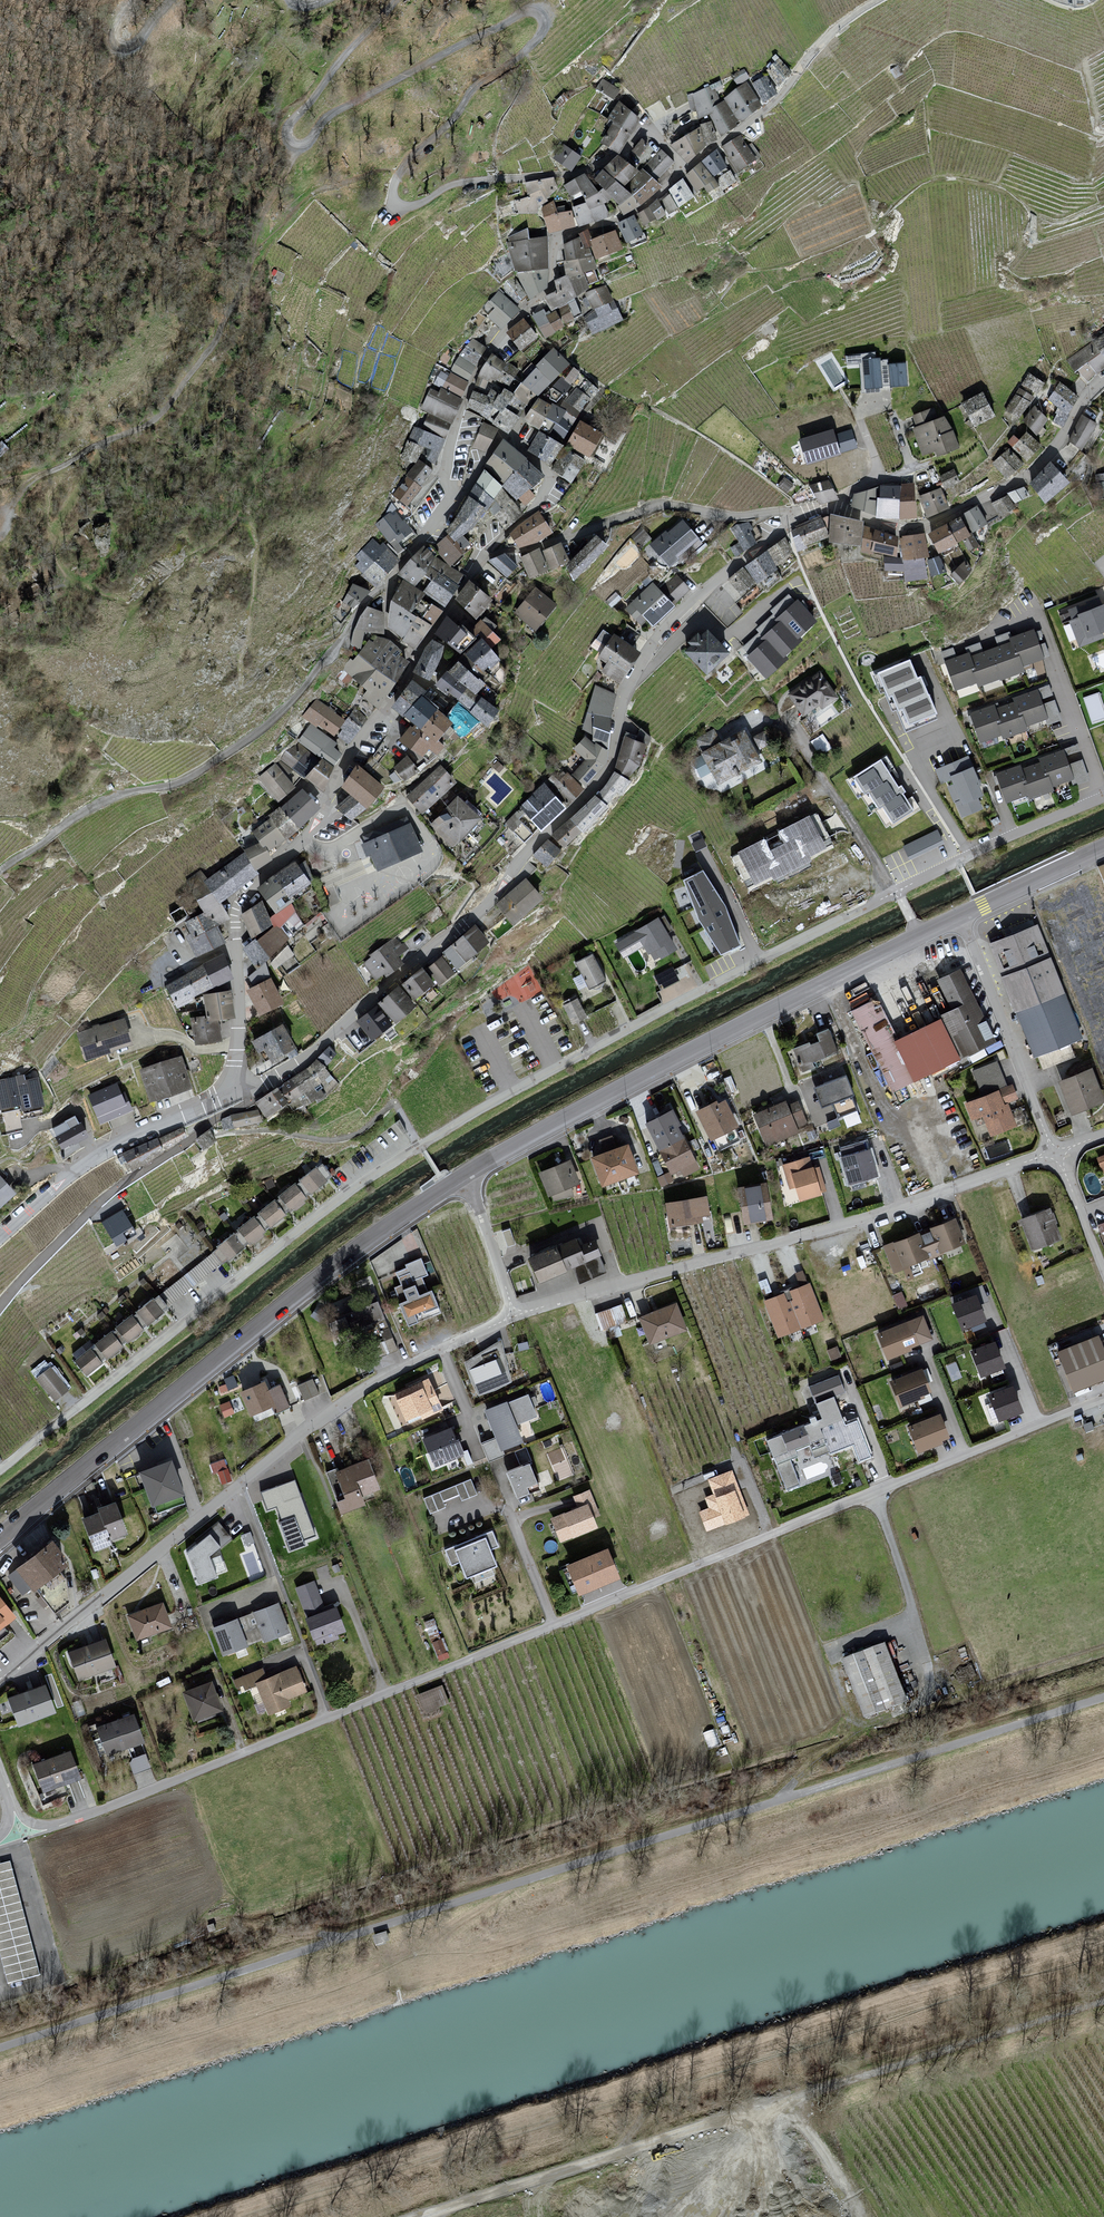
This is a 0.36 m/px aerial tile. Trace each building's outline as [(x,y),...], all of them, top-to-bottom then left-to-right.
[(778,58),(765,71),(779,84),(792,71),(778,58)] [(744,68),(732,76),(738,85),(750,78),(744,68)] [(766,74),(752,83),(763,102),(778,93),(766,74)] [(621,89),(602,78),(595,88),(613,100),(621,89)] [(746,82),(723,98),(724,100),(739,120),(740,122),(763,105),(746,82)] [(711,107),(720,102),(715,88),(711,90),(709,86),(687,96),(691,112),(696,110),(698,119),(709,114),(714,112),(711,107)] [(631,133),(640,118),(619,100),(607,118),(612,121),(631,133)] [(739,120),(724,100),(720,102),(711,107),(714,112),(709,114),(721,137),(737,126),(735,123),(739,120)] [(631,133),(612,121),(600,143),(619,153),(631,133)] [(717,139),(711,121),(699,124),(700,126),(705,146),(717,139)] [(687,163),(705,146),(700,126),(670,145),(687,163)] [(748,145),(741,134),(722,147),(738,171),(761,156),(752,142),(748,145)] [(649,144),(642,138),(632,150),(639,156),(649,144)] [(571,171),(581,156),(581,155),(576,152),(563,143),(553,158),(571,171)] [(576,152),(581,155),(584,150),(579,147),(576,152)] [(727,166),(718,148),(701,161),(713,177),(727,166)] [(675,162),(661,149),(643,168),(656,181),(675,162)] [(624,187),(640,171),(618,154),(603,168),(624,187)] [(713,177),(701,161),(686,175),(697,191),(703,187),(707,193),(719,185),(713,177)] [(624,187),(603,168),(593,178),(602,188),(612,198),(619,205),(632,195),(624,187)] [(661,185),(656,181),(643,168),(640,171),(624,187),(632,195),(640,204),(661,185)] [(584,173),(564,185),(571,197),(581,191),(593,184),(584,173)] [(694,196),(683,178),(668,190),(679,207),(694,196)] [(598,191),(593,184),(581,191),(586,202),(589,209),(604,203),(607,202),(598,191)] [(602,188),(598,191),(607,202),(612,198),(602,188)] [(670,193),(661,201),(669,214),(678,208),(670,193)] [(640,204),(632,195),(619,205),(617,205),(622,214),(640,204)] [(666,214),(657,199),(649,206),(656,218),(657,220),(666,214)] [(541,207),(543,217),(558,213),(554,200),(541,207)] [(586,202),(572,207),(578,225),(610,214),(604,203),(589,209),(586,202)] [(643,226),(656,218),(649,206),(637,214),(643,226)] [(558,213),(543,217),(547,232),(574,225),(571,210),(558,213)] [(643,234),(634,216),(618,223),(626,242),(643,234)] [(509,242),(529,238),(527,227),(508,237),(509,242)] [(590,239),(592,238),(588,229),(578,234),(579,236),(585,248),(589,247),(591,246),(592,246),(590,239)] [(622,248),(615,230),(592,238),(590,239),(592,246),(591,246),(595,259),(622,248)] [(547,268),(547,236),(529,238),(509,242),(506,242),(514,271),(517,270),(517,273),(547,268)] [(585,248),(579,236),(563,243),(565,260),(593,257),(589,247),(585,248)] [(593,257),(565,260),(562,261),(565,275),(567,274),(568,276),(584,272),(597,268),(593,257)] [(614,259),(604,264),(608,272),(618,267),(614,259)] [(546,285),(547,268),(517,273),(516,273),(530,296),(546,285)] [(589,288),(584,272),(568,276),(567,274),(565,275),(556,279),(559,291),(544,298),(551,311),(589,288)] [(516,304),(526,295),(513,276),(500,286),(516,304)] [(614,300),(606,285),(585,293),(593,309),(614,300)] [(499,328),(519,308),(499,289),(488,302),(494,308),(487,317),(499,328)] [(623,319),(614,300),(593,309),(584,316),(592,335),(623,319)] [(574,318),(567,303),(557,308),(565,323),(574,318)] [(545,338),(555,332),(546,315),(547,315),(544,308),(532,315),(545,338)] [(564,326),(556,310),(546,315),(555,332),(564,326)] [(525,320),(507,335),(511,340),(519,350),(520,351),(538,337),(525,320)] [(1092,340),(1093,342),(1103,357),(1103,333),(1092,340)] [(564,335),(557,341),(563,348),(569,342),(564,335)] [(487,347),(473,338),(459,355),(475,365),(487,347)] [(1093,342),(1067,360),(1074,372),(1088,362),(1097,374),(1103,368),(1103,357),(1093,342)] [(554,347),(535,367),(552,381),(569,363),(554,347)] [(495,380),(505,363),(495,355),(492,353),(478,377),(489,382),(491,378),(495,380)] [(469,381),(475,365),(459,355),(450,372),(469,381)] [(880,358),(863,359),(865,388),(882,387),(880,358)] [(520,369),(508,361),(505,363),(495,380),(508,386),(517,372),(518,373),(520,369)] [(906,363),(888,363),(889,386),(907,386),(906,363)] [(538,396),(552,381),(535,367),(521,382),(536,395),(538,396)] [(442,388),(449,375),(441,370),(433,384),(440,388),(441,387),(442,388)] [(461,396),(469,381),(450,372),(449,375),(442,388),(461,396)] [(1044,382),(1029,373),(1021,384),(1037,393),(1044,382)] [(571,385),(560,377),(544,396),(556,403),(571,385)] [(599,390),(588,380),(580,390),(590,398),(592,399),(599,390)] [(1079,396),(1060,381),(1047,399),(1057,407),(1067,414),(1068,413),(1079,396)] [(527,406),(536,395),(521,382),(514,393),(513,395),(514,396),(526,405),(527,406)] [(461,397),(461,396),(442,388),(441,387),(440,388),(439,391),(430,387),(420,409),(428,413),(449,423),(461,397)] [(500,410),(502,411),(514,396),(513,395),(514,393),(504,387),(500,394),(498,393),(492,405),(500,410)] [(590,398),(580,390),(577,387),(565,401),(580,412),(590,398)] [(1034,396),(1019,387),(1005,411),(1020,418),(1034,396)] [(492,405),(498,393),(491,388),(486,395),(490,397),(486,402),(492,405)] [(490,397),(486,395),(474,391),(468,406),(480,414),(486,402),(490,397)] [(996,416),(982,391),(960,403),(974,427),(996,416)] [(508,433),(526,405),(514,396),(502,411),(500,410),(492,423),(508,433)] [(538,397),(523,419),(539,429),(546,417),(552,405),(551,404),(538,397)] [(572,425),(580,412),(565,401),(563,399),(559,407),(566,411),(562,417),(572,425)] [(480,414),(492,423),(500,410),(492,405),(486,402),(480,414)] [(562,417),(566,411),(552,402),(551,404),(552,405),(546,417),(556,422),(557,423),(562,417)] [(1048,419),(1035,405),(1022,420),(1037,435),(1048,419)] [(934,407),(912,416),(917,428),(938,419),(934,407)] [(1052,422),(1063,427),(1070,414),(1068,413),(1067,414),(1057,407),(1055,413),(1056,413),(1052,422)] [(443,438),(449,423),(428,413),(422,429),(443,438)] [(1097,423),(1081,414),(1068,441),(1081,449),(1097,423)] [(563,441),(572,425),(562,417),(557,423),(556,422),(551,432),(563,441)] [(917,428),(913,429),(923,456),(935,451),(937,456),(959,447),(952,430),(944,417),(938,419),(917,428)] [(590,457),(603,433),(579,420),(566,444),(590,457)] [(498,428),(483,422),(472,447),(485,452),(498,428)] [(853,423),(801,437),(807,460),(859,447),(853,423)] [(437,452),(443,438),(422,429),(414,426),(408,440),(424,446),(437,452)] [(562,444),(538,430),(527,450),(551,464),(562,444)] [(1041,444),(1027,431),(1019,439),(1013,435),(1006,442),(1026,461),(1041,444)] [(503,439),(484,466),(503,483),(515,470),(516,471),(526,458),(503,439)] [(424,446),(408,440),(400,459),(415,462),(418,458),(418,457),(424,446)] [(432,465),(437,452),(424,446),(418,457),(432,465)] [(571,483),(585,459),(564,447),(551,469),(571,483)] [(1024,463),(1009,447),(992,463),(1006,479),(1024,463)] [(432,469),(418,458),(415,462),(406,475),(407,475),(421,485),(432,469)] [(544,475),(526,458),(516,471),(515,470),(503,483),(502,487),(515,501),(518,498),(529,488),(544,475)] [(1069,481),(1050,460),(1029,483),(1044,503),(1069,481)] [(960,482),(954,468),(939,476),(945,489),(960,482)] [(484,469),(475,483),(494,499),(502,485),(484,469)] [(1094,474),(1097,497),(1103,496),(1103,472),(1094,474)] [(406,505),(421,485),(407,475),(392,494),(406,505)] [(787,493),(794,484),(786,478),(779,487),(787,493)] [(838,499),(829,479),(808,485),(819,504),(838,499)] [(475,483),(468,495),(485,507),(483,510),(485,511),(494,499),(475,483)] [(917,518),(914,483),(900,484),(900,485),(899,518),(899,519),(917,518)] [(899,518),(900,485),(879,484),(879,486),(876,515),(876,517),(899,518)] [(876,515),(879,486),(854,493),(851,506),(876,515)] [(950,508),(941,487),(918,496),(927,517),(950,508)] [(1030,495),(1024,487),(1007,493),(1015,503),(1030,495)] [(535,496),(529,488),(518,498),(525,506),(535,496)] [(1008,494),(990,503),(999,517),(1015,507),(1008,494)] [(468,495),(457,516),(472,528),(483,510),(485,507),(468,495)] [(988,523),(977,505),(962,514),(972,532),(988,523)] [(402,521),(393,510),(374,524),(389,543),(395,538),(398,543),(413,531),(404,519),(402,521)] [(552,532),(539,512),(522,522),(511,534),(519,546),(539,541),(552,532)] [(860,545),(863,521),(830,513),(828,532),(828,537),(828,541),(860,545)] [(828,532),(820,515),(795,526),(796,528),(804,546),(806,545),(828,537),(828,532)] [(457,516),(445,530),(448,534),(454,541),(456,540),(463,535),(472,528),(457,516)] [(969,533),(960,516),(927,533),(938,553),(962,540),(970,535),(969,533)] [(649,544),(669,567),(679,558),(678,557),(699,538),(682,519),(667,532),(666,530),(649,544)] [(750,521),(731,528),(738,542),(744,551),(758,543),(751,530),(754,528),(750,521)] [(870,540),(875,528),(864,525),(861,552),(873,554),(873,551),(871,550),(873,541),(870,540)] [(652,539),(642,527),(629,538),(639,550),(652,539)] [(804,546),(796,528),(791,530),(797,551),(807,548),(806,545),(804,546)] [(897,556),(898,537),(875,528),(870,540),(873,541),(871,550),(873,551),(897,556)] [(971,532),(969,533),(970,535),(962,540),(968,551),(979,545),(971,532)] [(929,556),(924,533),(901,536),(902,538),(900,538),(902,557),(902,560),(924,557),(929,556)] [(454,541),(448,534),(434,546),(450,565),(465,551),(463,549),(456,540),(454,541)] [(596,534),(566,564),(574,579),(608,545),(596,534)] [(470,542),(463,535),(456,540),(463,549),(470,542)] [(792,551),(786,536),(768,549),(775,564),(792,551)] [(373,538),(355,557),(360,561),(355,566),(363,573),(361,575),(373,586),(397,559),(382,543),(380,545),(373,538)] [(539,550),(521,557),(529,578),(548,569),(568,560),(560,542),(541,551),(539,550)] [(736,556),(744,551),(738,542),(730,548),(736,556)] [(435,557),(423,545),(399,573),(415,585),(419,580),(426,573),(430,566),(435,557)] [(778,568),(775,564),(768,549),(745,566),(755,581),(757,584),(778,568)] [(506,553),(489,561),(507,576),(518,565),(506,553)] [(939,555),(927,560),(931,576),(946,571),(939,555)] [(902,560),(902,557),(884,556),(884,570),(903,571),(902,560)] [(435,557),(430,566),(438,572),(457,584),(463,574),(435,557)] [(927,578),(924,557),(902,560),(903,571),(905,582),(927,578)] [(966,559),(950,575),(959,584),(972,569),(966,559)] [(653,561),(648,565),(653,570),(657,566),(653,561)] [(438,572),(430,566),(426,573),(419,580),(426,586),(438,572)] [(755,581),(743,567),(728,579),(740,595),(755,581)] [(457,584),(438,572),(426,586),(423,591),(425,593),(444,607),(459,585),(457,584)] [(690,589),(676,575),(669,582),(667,581),(659,589),(674,604),(690,589)] [(423,591),(402,579),(391,599),(411,613),(421,599),(425,593),(423,591)] [(491,599),(469,581),(455,599),(476,618),(491,599)] [(675,605),(674,604),(659,589),(653,582),(624,609),(641,626),(647,620),(653,626),(675,605)] [(370,590),(353,583),(343,602),(353,608),(370,590)] [(555,604),(534,587),(514,613),(535,629),(555,604)] [(1065,609),(1079,649),(1103,641),(1100,632),(1103,630),(1103,603),(1102,596),(1065,609)] [(411,613),(391,599),(389,613),(389,625),(403,637),(417,616),(411,613)] [(430,604),(421,599),(411,613),(417,616),(432,625),(443,610),(431,603),(430,604)] [(746,656),(765,678),(788,658),(785,654),(802,639),(800,636),(817,621),(798,599),(774,619),(777,622),(761,637),(764,640),(746,656)] [(383,612),(367,606),(360,616),(353,631),(350,645),(361,649),(364,631),(383,634),(383,612)] [(460,626),(446,614),(434,633),(460,654),(476,637),(470,631),(462,624),(460,626)] [(432,625),(417,616),(403,637),(415,650),(432,625)] [(485,616),(482,620),(492,630),(496,625),(485,616)] [(480,619),(470,631),(476,637),(478,639),(481,637),(491,648),(500,638),(492,630),(482,620),(480,619)] [(683,650),(706,674),(730,652),(707,628),(683,650)] [(612,636),(603,629),(596,639),(605,646),(612,636)] [(1032,630),(944,662),(954,693),(977,685),(978,689),(1027,674),(1025,668),(1044,662),(1032,630)] [(605,646),(598,657),(606,663),(601,671),(620,684),(641,652),(613,633),(612,636),(605,646)] [(391,640),(376,635),(373,641),(369,639),(361,649),(358,654),(395,682),(409,661),(399,654),(401,650),(391,640)] [(478,639),(464,653),(482,671),(488,665),(491,668),(500,659),(491,648),(481,637),(478,639)] [(419,660),(414,672),(430,679),(441,658),(443,645),(434,639),(426,647),(419,660)] [(482,671),(464,653),(458,660),(478,678),(479,677),(483,672),(482,671)] [(378,708),(395,682),(358,654),(353,660),(350,658),(343,669),(366,690),(362,696),(378,708)] [(902,708),(908,723),(936,712),(921,676),(917,677),(909,659),(877,672),(887,696),(892,694),(898,709),(902,708)] [(485,683),(479,677),(478,678),(458,660),(448,671),(467,687),(476,693),(477,692),(485,683)] [(467,687),(448,671),(446,670),(434,684),(447,694),(449,692),(458,699),(467,687)] [(818,671),(783,696),(801,719),(817,708),(820,710),(837,698),(818,671)] [(402,715),(422,695),(426,691),(411,679),(391,706),(402,715)] [(1049,684),(968,712),(980,745),(1001,737),(1003,741),(1029,732),(1027,727),(1043,722),(1047,728),(1062,722),(1049,684)] [(616,694),(595,685),(582,730),(607,740),(616,694)] [(467,687),(458,699),(469,710),(480,695),(477,692),(476,693),(467,687)] [(420,729),(437,709),(422,695),(402,715),(420,729)] [(498,708),(481,696),(469,712),(486,726),(498,708)] [(339,728),(345,720),(317,699),(301,716),(311,723),(317,727),(318,725),(333,736),(339,728)] [(479,721),(457,703),(446,716),(452,722),(450,725),(455,730),(460,735),(461,735),(479,721)] [(367,718),(355,707),(345,720),(339,728),(342,729),(337,737),(349,744),(367,718)] [(452,722),(446,716),(437,709),(420,729),(423,731),(435,742),(438,740),(441,735),(450,725),(452,722)] [(317,727),(311,723),(297,742),(299,743),(308,749),(316,755),(332,738),(317,727)] [(445,746),(438,740),(435,742),(423,731),(421,734),(411,725),(398,740),(422,757),(428,749),(437,755),(445,746)] [(450,736),(455,730),(450,725),(441,735),(446,739),(450,736)] [(702,748),(720,739),(714,727),(696,736),(702,748)] [(753,735),(760,747),(772,741),(764,728),(753,735)] [(456,740),(460,735),(455,730),(450,736),(456,740)] [(701,759),(691,765),(699,781),(711,774),(717,785),(762,762),(743,732),(699,755),(701,759)] [(594,744),(584,735),(573,749),(584,759),(572,775),(586,786),(605,765),(607,750),(595,741),(594,744)] [(646,743),(624,735),(614,770),(627,778),(639,765),(646,743)] [(337,742),(332,738),(316,755),(320,758),(322,757),(333,765),(342,753),(335,746),(337,742)] [(1076,742),(993,771),(1005,806),(1026,798),(1028,801),(1054,792),(1052,787),(1073,780),(1076,787),(1091,782),(1076,742)] [(292,768),(308,749),(299,743),(286,751),(281,760),(292,768)] [(305,777),(320,758),(316,755),(308,749),(292,768),(305,777)] [(407,755),(393,767),(404,781),(419,770),(407,755)] [(946,781),(961,817),(983,808),(979,797),(983,795),(979,786),(981,785),(973,766),(968,755),(935,769),(941,783),(946,781)] [(323,791),(333,765),(322,757),(320,758),(305,777),(323,791)] [(881,759),(853,776),(864,794),(868,791),(878,808),(882,806),(892,823),(913,810),(903,793),(905,791),(901,784),(898,786),(881,759)] [(504,766),(497,760),(492,766),(499,773),(504,766)] [(275,763),(258,777),(278,803),(295,787),(275,763)] [(384,786),(360,765),(341,786),(349,794),(366,808),(384,786)] [(440,765),(408,795),(422,811),(455,782),(440,765)] [(567,804),(584,788),(567,770),(565,772),(560,767),(546,780),(553,788),(567,804)] [(627,778),(614,770),(596,794),(607,804),(617,792),(620,795),(630,780),(627,778)] [(401,780),(394,771),(389,776),(394,783),(401,780)] [(539,829),(541,831),(566,808),(543,783),(518,806),(520,808),(539,829)] [(320,806),(303,788),(280,807),(299,829),(320,806)] [(351,820),(366,808),(349,794),(335,807),(340,811),(351,820)] [(607,804),(596,794),(570,818),(581,831),(609,806),(607,804)] [(458,796),(430,824),(454,847),(482,819),(458,796)] [(237,810),(241,816),(246,812),(242,806),(237,810)] [(286,839),(299,829),(280,807),(268,815),(270,818),(286,839)] [(761,837),(727,855),(748,896),(840,848),(818,807),(781,827),(779,825),(759,835),(761,837)] [(539,829),(520,808),(505,823),(524,843),(539,829)] [(286,839),(270,818),(252,832),(259,842),(262,847),(265,845),(268,851),(286,839)] [(581,831),(570,818),(551,834),(564,847),(581,831)] [(410,822),(363,842),(375,871),(422,851),(410,822)] [(903,846),(910,860),(944,843),(937,829),(903,846)] [(533,856),(547,866),(561,849),(547,838),(533,856)] [(272,859),(268,851),(265,845),(262,847),(259,842),(243,850),(244,851),(257,870),(272,859)] [(207,878),(203,881),(219,903),(259,873),(257,870),(244,851),(207,878)] [(311,882),(310,881),(298,865),(295,860),(273,875),(289,897),(291,896),(311,882)] [(306,860),(298,865),(310,881),(313,879),(306,860)] [(228,918),(219,903),(203,881),(207,878),(201,870),(188,882),(203,912),(184,921),(189,933),(185,935),(196,956),(224,942),(216,925),(228,918)] [(704,927),(720,954),(739,945),(725,906),(703,870),(683,880),(694,908),(698,919),(704,927)] [(289,897),(273,875),(257,888),(275,913),(291,903),(294,901),(291,896),(289,897)] [(496,903),(513,924),(544,898),(527,879),(526,877),(496,903)] [(269,917),(261,900),(240,914),(251,939),(273,924),(269,917)] [(296,910),(291,903),(275,913),(269,917),(273,924),(273,926),(274,927),(277,926),(280,928),(296,910)] [(182,905),(168,914),(175,925),(188,916),(182,905)] [(658,917),(614,943),(623,958),(643,946),(648,955),(650,953),(654,960),(659,957),(661,959),(678,949),(658,917)] [(442,952),(457,969),(489,941),(475,924),(442,952)] [(273,926),(257,940),(269,957),(289,939),(280,928),(277,926),(274,927),(273,926)] [(1037,926),(989,945),(1034,1058),(1082,1040),(1037,926)] [(362,963),(375,979),(383,973),(385,977),(404,963),(398,956),(409,948),(404,942),(401,944),(395,936),(369,955),(370,957),(362,963)] [(265,961),(269,957),(257,940),(255,937),(242,948),(257,969),(265,961)] [(232,977),(223,954),(201,965),(165,986),(175,1008),(232,977)] [(427,968),(439,984),(455,972),(442,956),(427,968)] [(591,957),(574,966),(587,992),(604,982),(591,957)] [(271,977),(265,961),(257,969),(248,977),(253,986),(271,977)] [(495,983),(502,999),(518,991),(521,997),(542,987),(532,965),(495,983)] [(401,984),(413,999),(434,982),(421,967),(401,984)] [(960,970),(936,982),(953,1015),(897,1043),(877,1002),(852,1015),(892,1096),(997,1044),(960,970)] [(253,986),(246,990),(259,1016),(283,1003),(271,977),(253,986)] [(378,1003),(395,1023),(416,1005),(398,985),(378,1003)] [(233,1017),(230,990),(203,994),(206,1015),(206,1018),(217,1016),(218,1020),(233,1017)] [(563,1002),(571,1022),(588,1016),(579,996),(563,1002)] [(356,1020),(371,1040),(393,1024),(378,1004),(356,1020)] [(218,1020),(217,1016),(206,1018),(206,1015),(190,1017),(195,1045),(222,1040),(218,1020)] [(78,1033),(86,1059),(132,1044),(124,1020),(78,1033)] [(281,1025),(254,1041),(259,1050),(265,1047),(272,1060),(294,1047),(281,1025)] [(817,1043),(795,1048),(802,1073),(815,1070),(811,1063),(838,1053),(828,1030),(813,1034),(817,1043)] [(318,1058),(326,1065),(337,1053),(329,1046),(318,1058)] [(980,1097),(962,1105),(978,1142),(1015,1126),(1007,1107),(1025,1099),(1006,1056),(969,1072),(980,1097)] [(182,1057),(139,1069),(149,1101),(191,1089),(182,1057)] [(307,1068),(279,1087),(292,1109),(314,1099),(317,1102),(327,1096),(339,1083),(317,1059),(307,1068)] [(1090,1069),(1056,1082),(1070,1117),(1103,1103),(1090,1069)] [(0,1081),(0,1112),(22,1107),(23,1113),(44,1108),(37,1079),(25,1082),(24,1075),(0,1081)] [(846,1075),(814,1088),(821,1107),(832,1103),(838,1118),(857,1110),(851,1095),(854,1094),(846,1075)] [(117,1085),(89,1096),(99,1122),(131,1109),(123,1089),(120,1091),(117,1085)] [(257,1102),(267,1116),(287,1103),(277,1089),(257,1102)] [(722,1100),(694,1114),(708,1143),(737,1128),(722,1100)] [(785,1103),(752,1116),(762,1146),(797,1134),(796,1131),(809,1127),(797,1103),(786,1107),(785,1103)] [(221,1122),(223,1129),(262,1121),(258,1110),(231,1115),(223,1118),(221,1122)] [(672,1113),(644,1125),(671,1184),(699,1171),(672,1113)] [(79,1123),(74,1116),(65,1121),(69,1128),(54,1137),(63,1151),(89,1136),(81,1122),(79,1123)] [(216,1140),(210,1130),(196,1140),(203,1149),(216,1140)] [(625,1146),(588,1160),(599,1188),(636,1175),(625,1146)] [(867,1151),(840,1158),(847,1186),(875,1179),(867,1151)] [(810,1157),(783,1164),(790,1187),(797,1185),(802,1201),(823,1195),(822,1192),(826,1191),(819,1167),(814,1169),(810,1157)] [(1096,1160),(1102,1175),(1103,1174),(1103,1158),(1096,1160)] [(569,1160),(535,1174),(548,1206),(572,1196),(569,1188),(579,1184),(569,1160)] [(316,1167),(301,1179),(311,1193),(327,1181),(316,1167)] [(15,1194),(0,1177),(0,1207),(15,1194)] [(295,1184),(279,1196),(290,1210),(306,1198),(295,1184)] [(765,1185),(736,1191),(740,1227),(770,1221),(765,1185)] [(244,1204),(248,1201),(245,1196),(240,1199),(244,1204)] [(704,1199),(665,1205),(667,1228),(701,1225),(701,1218),(709,1217),(704,1199)] [(275,1200),(259,1212),(270,1226),(286,1214),(275,1200)] [(122,1210),(102,1222),(116,1245),(136,1232),(122,1210)] [(1050,1211),(1019,1222),(1030,1251),(1060,1240),(1050,1211)] [(228,1217),(224,1212),(219,1216),(223,1221),(228,1217)] [(254,1217),(239,1229),(249,1243),(265,1231),(254,1217)] [(955,1219),(928,1230),(938,1254),(963,1244),(955,1219)] [(201,1221),(196,1225),(200,1231),(206,1226),(201,1221)] [(591,1233),(572,1239),(583,1263),(599,1255),(591,1233)] [(234,1234),(218,1246),(229,1260),(245,1248),(234,1234)] [(918,1234),(892,1244),(902,1270),(926,1259),(918,1234)] [(572,1239),(554,1248),(563,1272),(583,1263),(572,1239)] [(554,1248),(526,1260),(535,1285),(563,1272),(554,1248)] [(216,1253),(163,1285),(171,1297),(223,1266),(216,1253)] [(401,1302),(399,1303),(408,1326),(418,1321),(416,1315),(438,1307),(431,1290),(428,1291),(422,1277),(428,1275),(421,1258),(405,1264),(406,1267),(396,1271),(401,1285),(395,1288),(401,1302)] [(794,1271),(799,1283),(808,1280),(804,1268),(794,1271)] [(147,1282),(143,1278),(139,1281),(142,1286),(147,1282)] [(764,1303),(778,1340),(824,1323),(810,1286),(764,1303)] [(130,1295),(127,1291),(119,1298),(122,1302),(130,1295)] [(987,1320),(976,1294),(951,1303),(961,1330),(987,1320)] [(153,1299),(137,1311),(148,1325),(163,1313),(153,1299)] [(601,1324),(626,1317),(622,1302),(597,1310),(601,1324)] [(375,1303),(342,1317),(351,1333),(383,1323),(375,1303)] [(675,1305),(638,1319),(648,1347),(686,1332),(675,1305)] [(109,1311),(106,1307),(98,1315),(101,1318),(109,1311)] [(132,1315),(116,1328),(127,1342),(143,1329),(132,1315)] [(923,1315),(875,1334),(886,1360),(912,1350),(911,1348),(933,1339),(923,1315)] [(85,1332),(81,1327),(75,1332),(79,1336),(85,1332)] [(111,1332),(96,1344),(106,1358),(122,1346),(111,1332)] [(1053,1353),(1068,1393),(1103,1379),(1103,1355),(1097,1336),(1053,1353)] [(501,1341),(465,1364),(478,1397),(511,1385),(501,1341)] [(1006,1367),(995,1341),(970,1350),(981,1377),(1006,1367)] [(61,1349),(64,1354),(69,1351),(66,1346),(61,1349)] [(91,1348),(75,1360),(86,1374),(101,1362),(91,1348)] [(952,1378),(962,1374),(956,1360),(947,1363),(952,1378)] [(50,1367),(37,1378),(55,1400),(68,1390),(50,1367)] [(922,1368),(889,1381),(899,1407),(925,1397),(924,1395),(931,1392),(922,1368)] [(845,1392),(838,1375),(809,1387),(815,1403),(816,1403),(834,1396),(845,1392)] [(298,1385),(304,1400),(320,1394),(313,1379),(298,1385)] [(419,1388),(393,1401),(403,1422),(429,1409),(431,1414),(441,1409),(427,1379),(417,1384),(419,1388)] [(261,1382),(237,1392),(247,1416),(269,1407),(272,1414),(288,1407),(278,1385),(265,1391),(261,1382)] [(1023,1412),(1013,1385),(988,1394),(998,1421),(1023,1412)] [(526,1395),(484,1412),(500,1451),(522,1443),(515,1425),(535,1417),(526,1395)] [(766,1440),(776,1465),(798,1456),(796,1450),(809,1445),(811,1451),(826,1445),(822,1434),(826,1432),(824,1426),(843,1419),(834,1396),(816,1403),(821,1418),(766,1440)] [(940,1413),(907,1426),(918,1453),(943,1443),(942,1440),(949,1437),(940,1413)] [(463,1456),(452,1429),(422,1440),(433,1467),(463,1456)] [(515,1452),(520,1466),(528,1462),(532,1461),(526,1447),(515,1452)] [(226,1457),(212,1461),(220,1483),(233,1478),(226,1457)] [(184,1492),(171,1459),(138,1472),(151,1505),(184,1492)] [(378,1492),(366,1462),(333,1475),(342,1499),(333,1503),(338,1516),(362,1507),(359,1500),(378,1492)] [(520,1466),(506,1471),(517,1498),(529,1493),(526,1487),(537,1482),(528,1462),(520,1466)] [(705,1529),(751,1513),(734,1466),(707,1476),(712,1490),(703,1493),(707,1505),(698,1508),(705,1529)] [(295,1479),(260,1492),(267,1510),(276,1506),(281,1521),(279,1522),(290,1551),(305,1545),(303,1540),(315,1535),(302,1497),(295,1479)] [(470,1482),(423,1500),(429,1516),(446,1509),(443,1503),(458,1497),(461,1503),(476,1497),(470,1482)] [(572,1498),(577,1510),(586,1507),(592,1521),(599,1518),(589,1492),(572,1498)] [(124,1535),(113,1504),(94,1511),(96,1515),(78,1521),(90,1554),(108,1547),(106,1542),(124,1535)] [(550,1521),(560,1544),(595,1530),(592,1521),(586,1507),(577,1510),(550,1521)] [(210,1533),(221,1546),(231,1538),(218,1521),(207,1530),(210,1533)] [(491,1532),(444,1551),(451,1567),(457,1565),(463,1579),(496,1566),(490,1551),(498,1548),(491,1532)] [(198,1583),(217,1576),(215,1573),(210,1558),(209,1556),(221,1546),(210,1533),(187,1552),(198,1583)] [(67,1565),(49,1542),(12,1572),(30,1594),(67,1565)] [(564,1567),(575,1595),(616,1579),(605,1551),(564,1567)] [(210,1558),(215,1573),(225,1569),(220,1555),(210,1558)] [(295,1589),(305,1618),(325,1612),(315,1582),(295,1589)] [(0,1602),(0,1630),(14,1619),(0,1602)] [(171,1628),(162,1604),(127,1618),(136,1642),(171,1628)] [(279,1604),(209,1629),(220,1659),(289,1634),(279,1604)] [(325,1612),(305,1618),(314,1643),(343,1633),(334,1608),(325,1612)] [(443,1636),(432,1640),(439,1660),(450,1656),(443,1636)] [(104,1640),(68,1652),(78,1680),(114,1667),(104,1640)] [(909,1703),(887,1645),(843,1661),(865,1719),(909,1703)] [(305,1692),(295,1668),(255,1685),(268,1716),(289,1707),(286,1700),(305,1692)] [(220,1710),(209,1682),(179,1694),(190,1722),(220,1710)] [(46,1686),(9,1698),(19,1725),(56,1713),(46,1686)] [(441,1689),(417,1699),(424,1717),(448,1707),(441,1689)] [(131,1716),(93,1730),(103,1758),(142,1744),(131,1716)] [(146,1751),(129,1757),(134,1771),(151,1765),(146,1751)] [(71,1752),(34,1765),(42,1790),(80,1778),(71,1752)] [(0,1865),(0,1956),(7,1984),(40,1976),(11,1862),(0,1865)] [(384,1935),(372,1939),(375,1947),(387,1943),(384,1935)]
